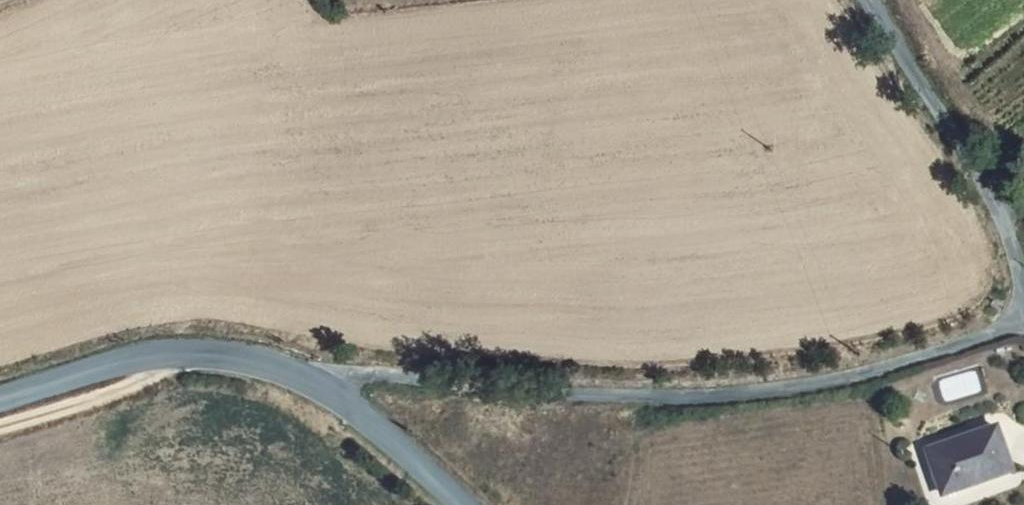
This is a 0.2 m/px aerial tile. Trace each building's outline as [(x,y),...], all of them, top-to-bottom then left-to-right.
[(929,495),(996,480),(985,435),(920,450),(929,495)]
